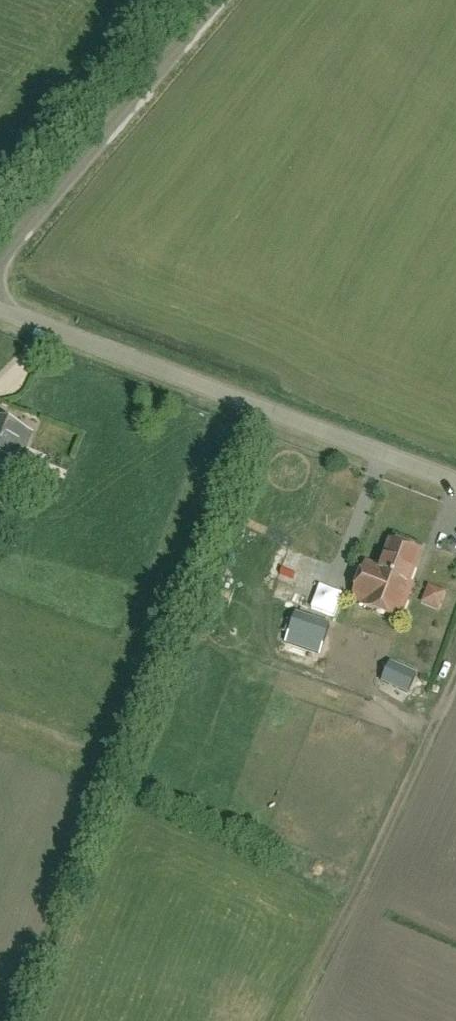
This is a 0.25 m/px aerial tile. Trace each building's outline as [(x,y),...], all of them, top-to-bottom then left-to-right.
[(19,466),(33,433),(0,421),(0,475),(13,481),(19,466)] [(408,585),(420,556),(392,545),(383,572),(366,565),(351,601),(399,620),(412,586),(408,585)] [(293,551),(283,581),(326,595),(337,566),(293,551)] [(445,611),(451,593),(433,586),(427,605),(445,611)] [(320,655),(329,627),(295,615),(286,644),(320,655)] [(409,693),(416,674),(391,664),(383,683),(409,693)]
